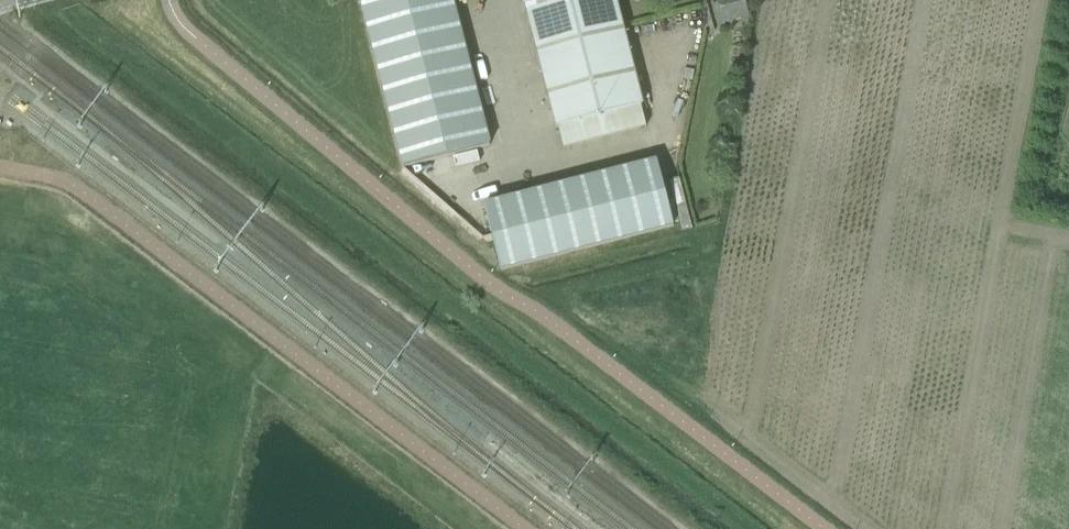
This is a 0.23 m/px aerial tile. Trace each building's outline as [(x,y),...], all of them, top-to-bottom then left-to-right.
[(405,168),(492,146),(455,0),(362,0),(405,168)] [(558,129),(641,108),(643,107),(616,0),(523,0),(556,129),(558,129)] [(749,14),(745,0),(731,0),(736,18),(749,14)] [(657,162),(484,206),(501,272),(674,228),(657,162)]
